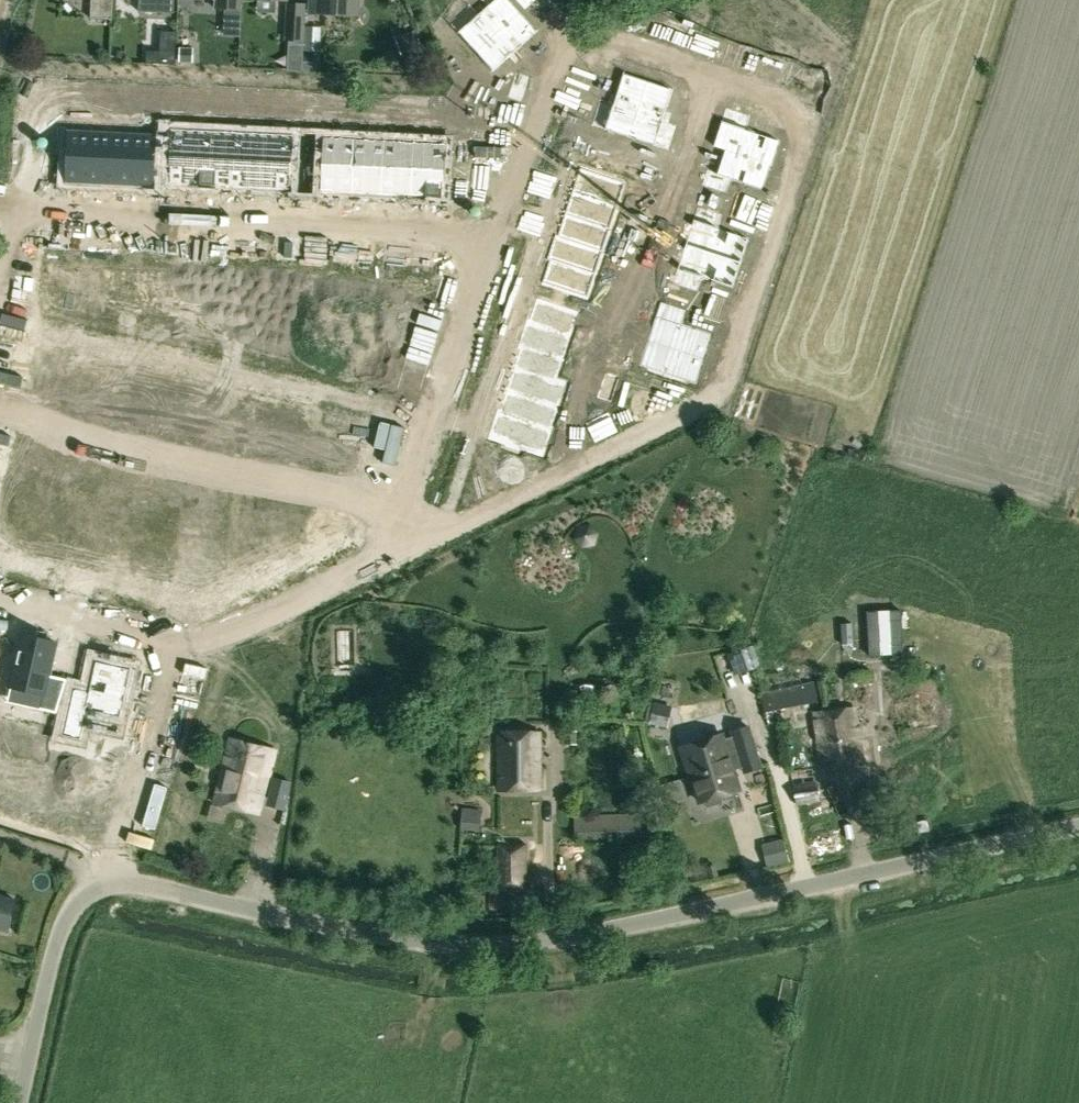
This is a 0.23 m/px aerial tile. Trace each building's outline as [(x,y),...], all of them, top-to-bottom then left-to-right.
[(91,18),(112,19),(113,0),(91,0),(91,18)] [(139,11),(173,13),(174,0),(139,0),(139,11)] [(242,8),(242,0),(215,0),(215,7),(242,8)] [(310,12),(358,15),(359,0),(310,0),(310,12)] [(448,22),(459,34),(466,27),(483,45),(519,12),(508,0),(494,0),(477,15),(468,5),(448,22)] [(304,40),(305,27),(306,4),(288,4),(286,39),(289,39),(304,40)] [(519,12),(483,45),(501,65),(537,32),(519,12)] [(304,40),(304,51),(320,52),(321,27),(305,27),(304,40)] [(304,54),(304,51),(304,40),(289,39),(288,53),(304,54)] [(193,48),(179,48),(179,61),(192,62),(193,48)] [(515,72),(507,97),(521,102),(529,77),(515,72)] [(599,100),(591,125),(606,130),(609,120),(633,128),(648,82),(623,73),(612,105),(599,100)] [(648,82),(633,128),(656,136),(653,146),(668,150),(676,125),(662,121),(673,90),(648,82)] [(191,92),(191,101),(204,101),(204,92),(191,92)] [(204,92),(204,101),(217,102),(217,93),(204,92)] [(79,99),(78,108),(92,109),(92,100),(79,99)] [(92,100),(92,109),(105,110),(105,101),(92,100)] [(121,101),(121,110),(134,111),(134,102),(121,101)] [(250,101),(249,110),(262,111),(263,102),(250,101)] [(134,102),(134,111),(147,112),(147,103),(134,102)] [(263,102),(262,111),(275,112),(276,103),(263,102)] [(402,102),(402,111),(415,112),(415,103),(402,102)] [(415,103),(415,112),(428,113),(428,104),(415,103)] [(343,106),(342,115),(356,116),(356,107),(343,106)] [(356,107),(356,116),(369,116),(369,107),(356,107)] [(725,108),(720,122),(730,126),(722,149),(724,150),(770,165),(771,165),(779,140),(745,129),(750,116),(725,108)] [(172,130),(169,184),(200,185),(202,132),(172,130)] [(68,131),(66,182),(88,183),(90,132),(68,131)] [(90,132),(88,183),(109,184),(111,133),(90,132)] [(202,132),(200,185),(229,186),(232,133),(202,132)] [(111,133),(109,184),(130,186),(133,134),(111,133)] [(232,133),(229,186),(258,188),(261,135),(232,133)] [(133,134),(130,186),(152,187),(155,135),(133,134)] [(261,135),(258,188),(289,189),(292,136),(261,135)] [(324,138),(321,191),(352,193),(354,139),(324,138)] [(354,139),(352,193),(381,194),(384,141),(354,139)] [(384,141),(381,194),(410,196),(413,142),(384,141)] [(413,142),(410,196),(441,197),(444,144),(413,142)] [(706,170),(701,185),(726,193),(730,180),(762,190),(770,165),(724,150),(716,173),(706,170)] [(580,168),(572,192),(612,205),(620,181),(580,168)] [(572,192),(565,214),(605,227),(612,205),(572,192)] [(650,203),(646,216),(655,219),(659,206),(650,203)] [(697,206),(692,221),(702,224),(694,248),(740,263),(749,238),(717,228),(722,215),(697,206)] [(565,214),(557,237),(597,250),(605,227),(565,214)] [(646,216),(642,229),(651,232),(655,219),(646,216)] [(555,236),(547,259),(550,259),(590,273),(597,250),(557,237),(555,236)] [(632,236),(628,250),(637,253),(641,240),(632,236)] [(676,268),(672,283),(697,291),(701,278),(732,288),(740,263),(694,248),(686,272),(676,268)] [(550,259),(542,283),(582,296),(590,273),(550,259)] [(622,268),(617,282),(627,285),(631,271),(622,268)] [(617,282),(613,295),(622,298),(627,285),(617,282)] [(537,300),(529,322),(569,337),(577,313),(537,300)] [(660,302),(655,317),(665,320),(657,344),(704,359),(712,334),(680,324),(685,310),(660,302)] [(526,323),(519,345),(521,346),(521,347),(561,361),(569,337),(529,322),(529,323),(526,323)] [(601,332),(596,346),(606,349),(610,335),(601,332)] [(657,344),(649,369),(695,384),(704,359),(657,344)] [(596,346),(592,359),(601,362),(606,349),(596,346)] [(521,347),(514,369),(554,382),(561,361),(521,347)] [(36,349),(27,390),(51,395),(60,354),(36,349)] [(514,369),(507,391),(547,404),(554,382),(514,369)] [(586,378),(582,391),(591,394),(595,381),(586,378)] [(507,391),(499,413),(540,426),(547,404),(507,391)] [(582,391),(577,404),(587,407),(591,394),(582,391)] [(772,416),(773,399),(750,396),(749,413),(772,416)] [(498,413),(490,436),(507,442),(505,446),(520,451),(521,447),(534,451),(542,427),(540,426),(499,413),(498,413)] [(31,420),(29,430),(43,433),(45,423),(31,420)] [(45,423),(43,433),(56,436),(58,427),(45,423)] [(577,425),(573,438),(582,441),(587,428),(577,425)] [(77,431),(75,440),(89,443),(91,434),(77,431)] [(91,434),(89,443),(102,446),(104,437),(91,434)] [(573,438),(569,451),(578,454),(582,441),(573,438)] [(143,446),(141,455),(155,458),(157,449),(143,446)] [(157,449),(155,458),(168,461),(170,452),(157,449)] [(188,463),(186,472),(200,475),(202,466),(188,463)] [(202,466),(200,475),(213,478),(215,469),(202,466)] [(246,469),(244,478),(257,481),(259,472),(246,469)] [(259,472),(257,481),(271,484),(273,475),(259,472)] [(302,481),(300,491),(313,494),(315,484),(302,481)] [(315,484),(313,494),(327,497),(329,487),(315,484)] [(43,694),(40,709),(57,713),(66,679),(48,674),(56,644),(21,634),(8,685),(43,694)] [(739,644),(745,663),(767,655),(760,636),(739,644)] [(77,679),(66,724),(83,728),(90,698),(125,707),(136,660),(102,652),(94,683),(77,679)] [(803,711),(812,709),(811,703),(819,702),(815,683),(761,694),(768,728),(780,725),(777,709),(801,704),(803,711)] [(918,704),(883,708),(888,752),(923,748),(918,704)] [(854,707),(850,707),(813,712),(819,769),(863,764),(854,707)] [(721,735),(681,747),(690,777),(692,776),(700,803),(705,801),(707,807),(722,803),(720,796),(738,791),(732,770),(742,767),(744,773),(761,767),(748,726),(731,731),(733,736),(722,739),(721,735)] [(540,789),(540,731),(498,731),(499,789),(540,789)] [(575,731),(565,731),(565,743),(575,743),(575,731)] [(229,738),(213,801),(258,813),(260,805),(266,806),(285,811),(286,806),(292,781),(273,777),(268,797),(262,796),(274,750),(229,738)] [(811,769),(790,772),(796,803),(818,799),(815,783),(813,784),(811,769)] [(40,778),(30,809),(81,826),(91,795),(40,778)] [(462,808),(461,830),(480,832),(481,810),(462,808)] [(652,810),(573,813),(574,838),(650,835),(650,826),(652,826),(652,810)] [(524,844),(498,844),(498,888),(525,888),(524,844)] [(6,931),(13,898),(0,895),(0,930),(6,931)]
